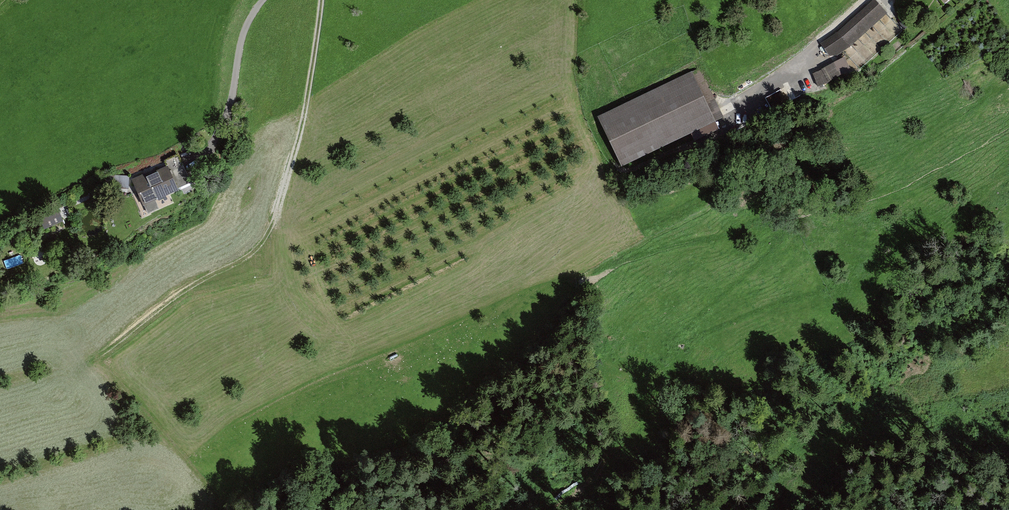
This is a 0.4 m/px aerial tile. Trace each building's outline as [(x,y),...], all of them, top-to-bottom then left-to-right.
[(878,0),(827,43),(842,60),(893,17),(878,0)] [(836,65),(841,74),(848,70),(842,61),(836,65)] [(835,65),(813,75),(820,88),(841,77),(835,65)] [(622,169),(716,124),(691,74),(597,119),(622,169)] [(557,92),(550,100),(555,105),(562,97),(557,92)] [(167,168),(177,191),(191,184),(178,156),(164,163),(167,168)] [(167,168),(149,176),(148,173),(131,181),(143,208),(178,192),(177,191),(167,168)] [(109,190),(128,191),(129,177),(110,176),(109,190)]
